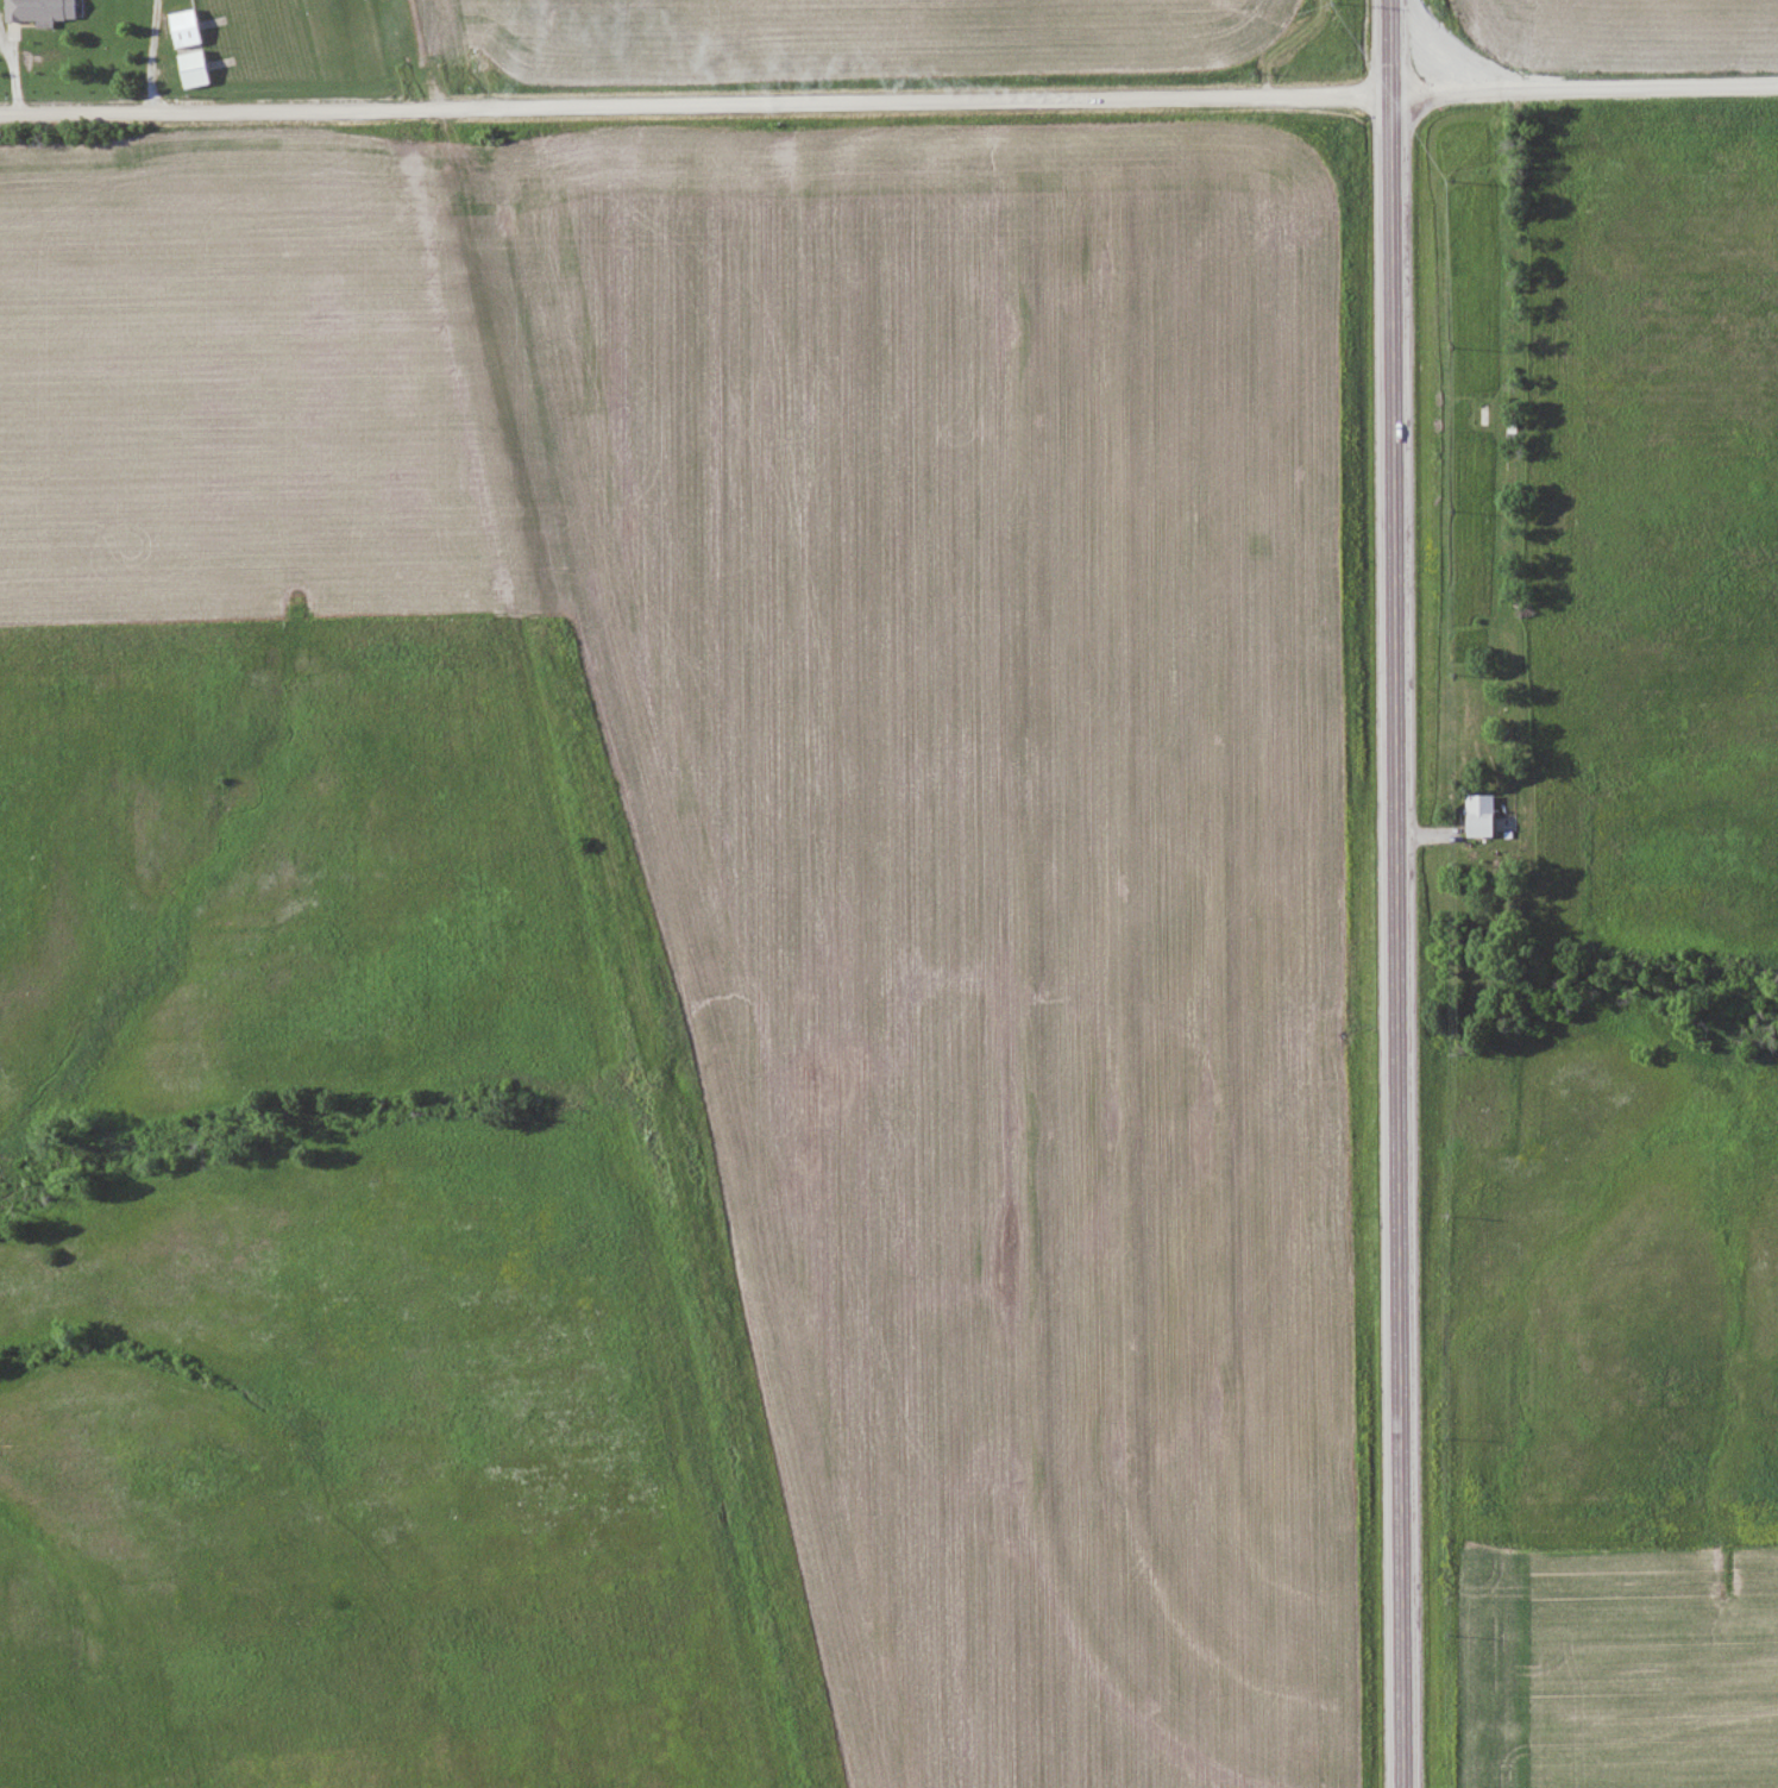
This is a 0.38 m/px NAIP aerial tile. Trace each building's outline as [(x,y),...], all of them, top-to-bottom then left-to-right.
[(2,22),(34,22),(34,29),(50,28),(50,21),(75,21),(75,0),(2,0),(2,22)] [(163,14),(169,50),(202,45),(196,9),(163,14)] [(173,55),(178,89),(209,84),(204,51),(173,55)] [(1493,837),(1493,795),(1461,795),(1461,837),(1493,837)]
